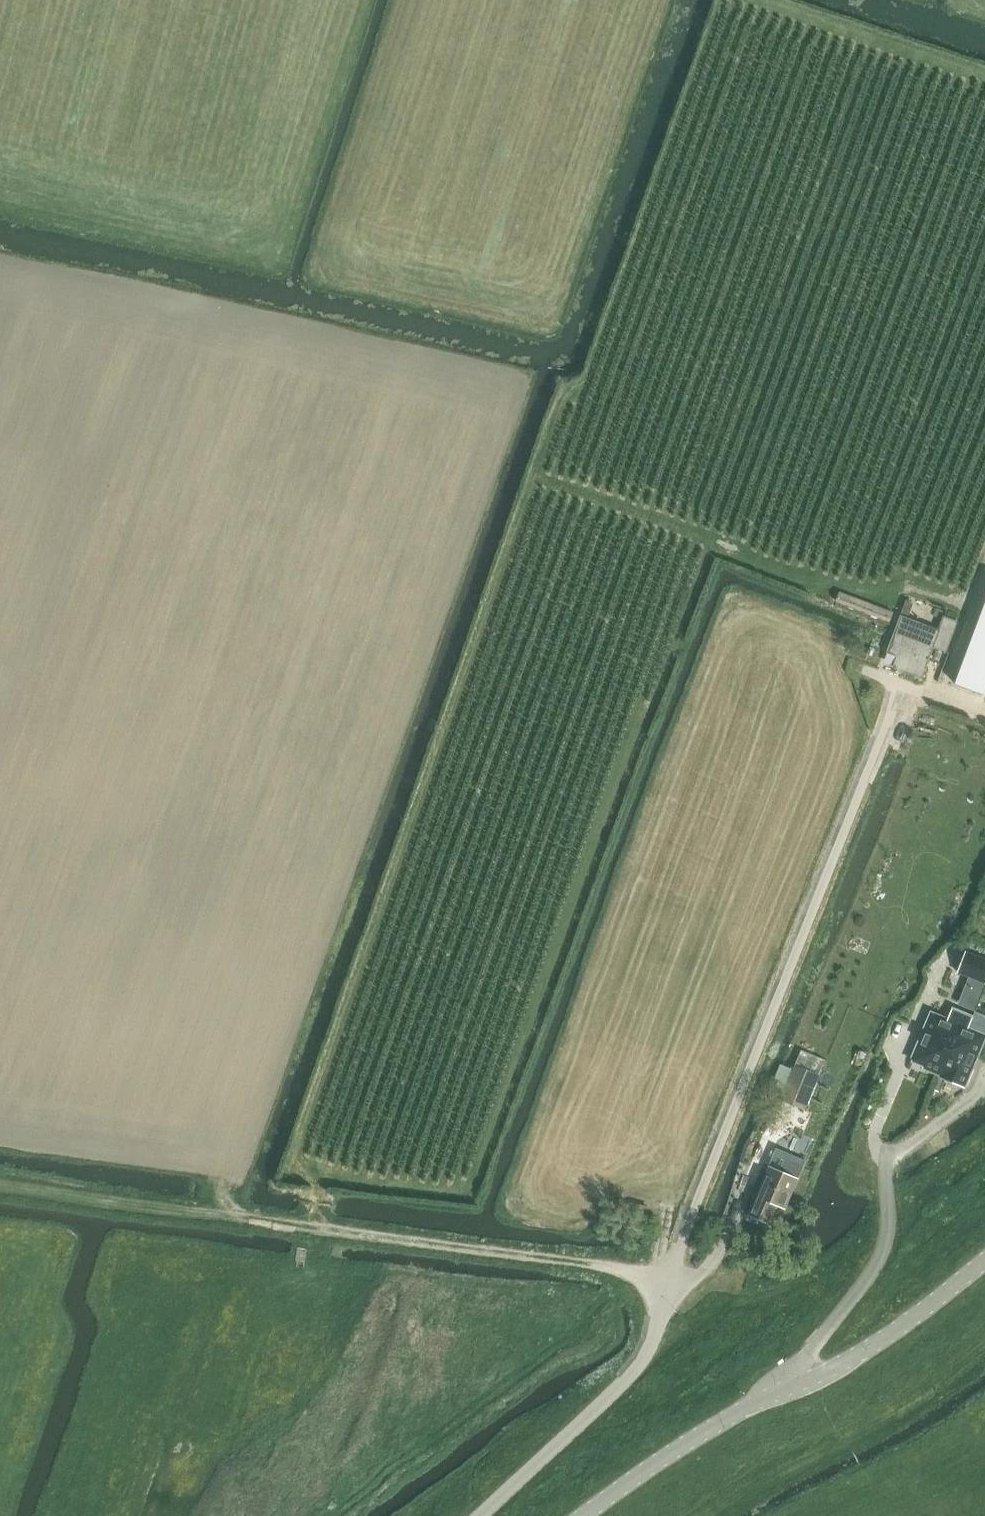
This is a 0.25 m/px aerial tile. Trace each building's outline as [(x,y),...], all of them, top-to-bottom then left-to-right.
[(956,679),(984,690),(984,604),(956,679)] [(901,616),(888,652),(898,656),(894,667),(922,678),(933,647),(946,651),(957,622),(944,617),(939,630),(901,616)] [(966,952),(958,973),(984,983),(984,960),(966,952)] [(968,1011),(977,993),(944,978),(935,996),(968,1011)] [(931,1012),(911,1060),(923,1065),(922,1068),(937,1074),(964,1012),(953,1008),(948,1019),(931,1012)] [(937,1074),(940,1075),(940,1076),(965,1087),(984,1038),(984,1035),(968,1027),(973,1016),(964,1012),(937,1074)] [(795,1065),(781,1098),(805,1108),(813,1090),(819,1075),(795,1065)] [(798,1177),(803,1166),(787,1159),(782,1171),(768,1164),(747,1214),(770,1225),(779,1206),(786,1210),(799,1178),(798,1177)] [(303,1266),(303,1246),(292,1247),(293,1266),(303,1266)]
